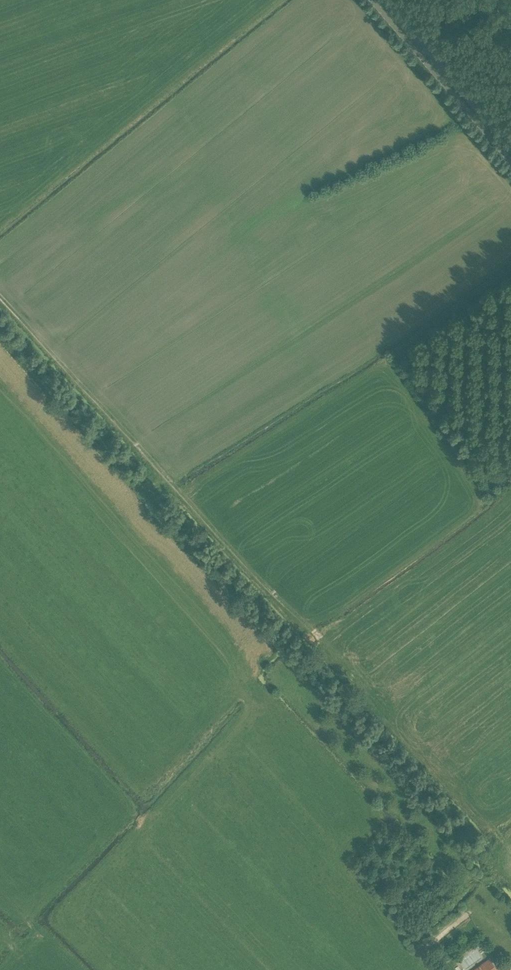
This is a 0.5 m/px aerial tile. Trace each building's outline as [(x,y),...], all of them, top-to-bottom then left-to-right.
[(497,968),(489,958),(472,969),(494,969),(497,968)]
